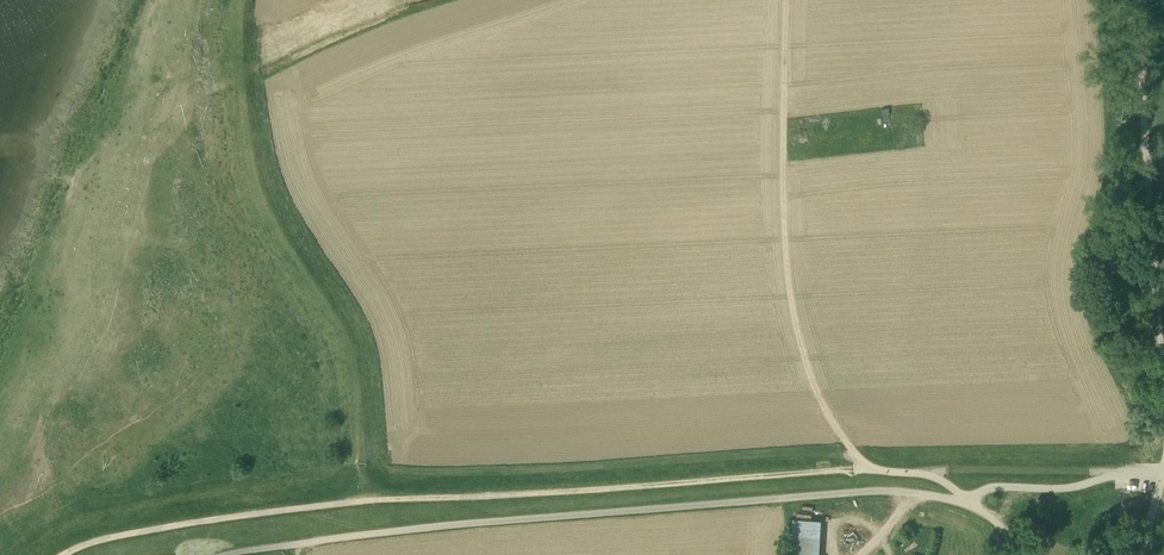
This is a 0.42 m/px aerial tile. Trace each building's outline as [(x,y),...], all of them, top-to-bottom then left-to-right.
[(881,108),(882,116),(890,115),(889,108),(881,108)] [(1124,271),(1133,270),(1132,258),(1123,259),(1124,271)] [(810,518),(817,519),(818,509),(810,509),(810,518)] [(816,519),(808,519),(808,515),(788,514),(786,554),(815,554),(816,519)]
